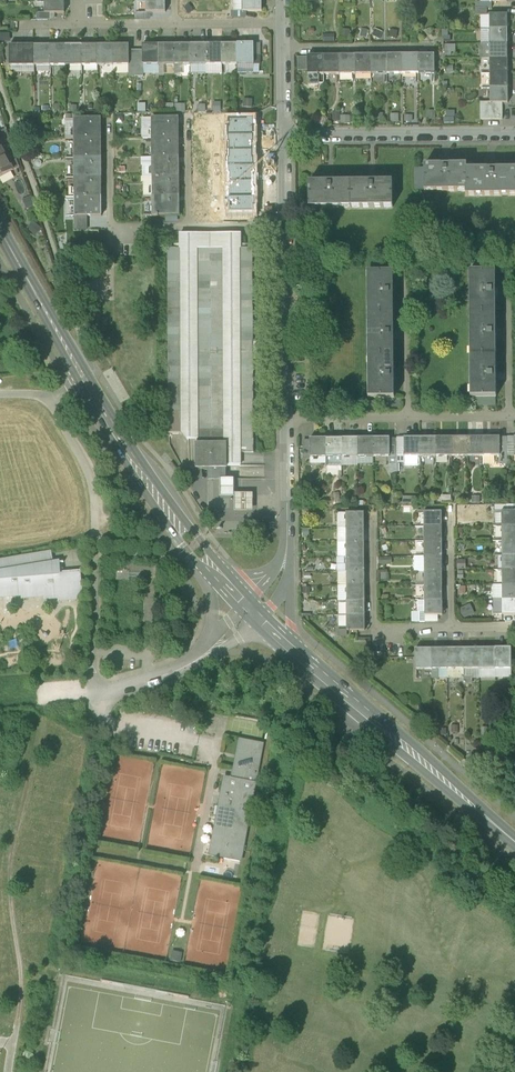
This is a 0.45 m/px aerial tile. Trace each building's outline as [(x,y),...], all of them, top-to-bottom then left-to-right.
[(64,0),(44,0),(44,14),(49,14),(64,14),(64,0)] [(165,0),(146,0),(146,13),(165,13),(165,0)] [(243,12),(243,0),(233,0),(234,11),(234,12),(243,12)] [(262,0),(243,0),(243,12),(245,12),(262,12),(262,0)] [(490,16),(487,16),(481,17),(481,30),(490,30),(490,16)] [(490,16),(490,30),(508,30),(508,16),(490,16)] [(341,37),(348,39),(350,31),(342,29),(341,37)] [(368,31),(362,29),(360,37),(366,38),(368,31)] [(375,29),(372,37),(379,40),(383,32),(375,29)] [(397,38),(398,31),(391,30),(389,37),(397,38)] [(490,30),(481,30),(481,45),(490,45),(490,30)] [(490,30),(490,45),(508,45),(508,30),(490,30)] [(324,34),(324,43),(335,43),(334,34),(324,34)] [(222,65),(238,65),(238,44),(222,45),(222,65)] [(253,44),(238,44),(238,65),(254,64),(253,44)] [(98,66),(114,66),(113,45),(98,46),(98,66)] [(129,45),(113,45),(114,66),(128,66),(129,66),(129,50),(129,45)] [(149,65),(159,65),(159,45),(142,45),(142,50),(142,65),(143,65),(149,65)] [(165,65),(175,65),(175,45),(159,45),(159,65),(165,65)] [(182,65),(191,65),(190,45),(175,45),(175,65),(182,65)] [(191,65),(206,65),(206,45),(190,45),(191,65)] [(206,65),(222,65),(222,45),(206,45),(206,65)] [(456,45),(445,45),(445,56),(451,56),(451,53),(456,53),(456,45)] [(490,60),(490,45),(481,45),(480,45),(480,60),(490,60)] [(490,45),(490,60),(508,60),(508,45),(490,45)] [(11,67),(18,67),(18,46),(9,46),(9,67),(11,67)] [(18,67),(35,67),(35,46),(18,46),(18,67)] [(35,67),(50,66),(50,46),(35,46),(35,67)] [(50,66),(66,66),(66,46),(50,46),(50,66)] [(66,66),(82,66),(82,46),(66,46),(66,66)] [(82,66),(98,66),(98,46),(82,46),(82,66)] [(128,77),(136,77),(136,50),(129,50),(129,66),(128,66),(128,74),(128,77)] [(387,74),(403,74),(403,55),(387,56),(387,74)] [(403,74),(419,74),(419,55),(403,55),(403,74)] [(435,55),(419,55),(419,74),(435,74),(435,55)] [(308,71),(308,75),(320,75),(324,75),(324,56),(308,56),(308,58),(308,71)] [(324,75),(340,75),(340,56),(324,56),(324,75)] [(340,75),(356,75),(356,56),(340,56),(340,75)] [(356,75),(372,74),(371,56),(356,56),(356,75)] [(372,74),(387,74),(387,56),(371,56),(372,74)] [(298,58),(298,72),(308,71),(308,58),(298,58)] [(490,60),(490,75),(508,74),(508,60),(490,60)] [(260,74),(260,65),(254,64),(238,65),(238,74),(260,74)] [(222,74),(222,65),(206,65),(206,74),(222,74)] [(114,75),(128,74),(128,66),(114,66),(114,75)] [(490,75),(490,89),(508,89),(508,74),(490,75)] [(320,85),(320,75),(308,75),(308,85),(320,85)] [(508,104),(508,89),(490,89),(490,102),(490,104),(503,104),(508,104)] [(481,119),(503,119),(503,104),(490,104),(490,102),(481,102),(481,119)] [(390,123),(399,123),(399,114),(390,114),(390,123)] [(142,138),(152,138),(152,118),(142,118),(142,138)] [(152,118),(152,138),(179,138),(179,118),(152,118)] [(74,139),(74,119),(65,119),(65,139),(74,139)] [(74,119),(74,139),(101,139),(100,119),(74,119)] [(229,120),(229,136),(253,135),(253,120),(246,120),(238,120),(229,120)] [(229,136),(229,151),(254,151),(253,135),(229,136)] [(5,154),(13,149),(10,138),(0,143),(0,145),(5,154)] [(152,138),(152,158),(179,157),(179,138),(152,138)] [(74,139),(74,158),(101,158),(101,139),(74,139)] [(20,168),(13,149),(5,154),(13,171),(20,168)] [(229,151),(229,167),(254,166),(254,151),(229,151)] [(5,154),(0,157),(0,179),(13,171),(5,154)] [(152,158),(153,177),(179,177),(179,157),(152,158)] [(74,158),(74,178),(101,178),(101,158),(74,158)] [(141,177),(142,177),(153,177),(152,158),(141,158),(141,177)] [(229,167),(229,182),(254,182),(254,166),(229,167)] [(425,192),(467,192),(467,170),(466,166),(424,166),(425,168),(425,190),(425,192)] [(425,190),(425,168),(414,168),(414,190),(425,190)] [(467,170),(467,192),(467,196),(514,196),(514,170),(467,170)] [(145,196),(153,197),(153,177),(142,177),(142,183),(145,183),(145,196)] [(153,177),(153,197),(180,196),(179,177),(153,177)] [(74,178),(74,197),(101,197),(101,178),(74,178)] [(229,182),(229,198),(254,197),(254,182),(229,182)] [(309,209),(351,208),(351,182),(309,183),(309,209)] [(393,182),(351,182),(351,208),(393,208),(393,182)] [(180,216),(180,196),(153,197),(153,216),(180,216)] [(101,217),(101,197),(74,197),(74,217),(87,217),(101,217)] [(229,198),(230,213),(240,213),(247,213),(254,213),(254,197),(229,198)] [(74,231),(87,231),(87,217),(74,217),(74,231)] [(253,343),(253,249),(246,249),(246,245),(241,245),(241,234),(180,234),(180,245),(174,245),(174,249),(168,249),(169,434),(182,434),(188,441),(194,440),(198,440),(198,444),(227,444),(227,467),(241,466),(240,453),(254,453),(254,360),(257,360),(257,344),(253,343)] [(368,273),(368,315),(394,315),(393,273),(368,273)] [(470,273),(470,315),(496,315),(495,273),(470,273)] [(368,315),(368,357),(394,357),(394,315),(368,315)] [(496,356),(496,315),(470,315),(470,356),(496,356)] [(496,398),(496,356),(470,356),(470,398),(496,398)] [(394,399),(394,357),(368,357),(369,399),(394,399)] [(421,466),(421,457),(420,438),(404,439),(404,457),(404,463),(405,466),(421,466)] [(421,457),(436,457),(436,438),(420,438),(421,457)] [(436,457),(452,457),(452,438),(436,438),(436,457)] [(452,457),(468,457),(468,438),(452,438),(452,457)] [(468,457),(484,457),(484,438),(468,438),(468,457)] [(500,438),(484,438),(484,457),(500,456),(500,438)] [(310,458),(326,458),(326,439),(310,439),(310,455),(310,458)] [(326,458),(342,458),(342,439),(326,439),(326,458)] [(342,458),(358,458),(358,439),(342,439),(342,458)] [(358,458),(374,457),(374,439),(358,439),(358,458)] [(390,439),(374,439),(374,457),(390,457),(390,439)] [(227,467),(227,444),(198,444),(196,444),(196,469),(212,469),(225,469),(227,469),(227,467)] [(240,453),(241,466),(254,467),(254,461),(254,453),(240,453)] [(326,464),(326,467),(342,466),(342,458),(326,458),(326,464)] [(342,466),(358,466),(358,465),(358,458),(342,458),(342,466)] [(211,478),(220,479),(225,478),(225,473),(225,469),(212,469),(211,478)] [(235,479),(225,478),(220,479),(220,498),(235,497),(234,512),(254,512),(253,493),(235,493),(235,479)] [(424,513),(424,528),(442,528),(442,513),(424,513)] [(502,513),(494,513),(494,527),(502,527),(502,513)] [(502,527),(514,527),(514,513),(506,513),(502,513),(502,527)] [(337,529),(347,529),(347,514),(337,514),(337,529)] [(347,514),(347,529),(364,528),(364,514),(347,514)] [(502,527),(502,542),(514,542),(514,527),(502,527)] [(365,543),(364,528),(347,529),(347,543),(365,543)] [(424,528),(424,542),(442,542),(442,528),(424,528)] [(338,543),(347,543),(347,529),(337,529),(338,543)] [(424,542),(424,557),(442,557),(442,542),(424,542)] [(502,542),(503,556),(514,556),(514,542),(502,542)] [(347,543),(338,543),(338,558),(347,558),(347,543)] [(365,558),(365,543),(347,543),(347,558),(365,558)] [(61,600),(81,598),(79,573),(81,572),(59,573),(58,565),(64,563),(52,565),(50,554),(0,563),(0,591),(0,597),(24,595),(24,597),(47,596),(48,598),(61,597),(61,600)] [(503,556),(503,571),(514,571),(514,556),(503,556)] [(425,572),(424,557),(414,557),(414,572),(425,572)] [(424,557),(425,572),(442,571),(442,557),(424,557)] [(338,572),(347,572),(347,558),(338,558),(338,572)] [(365,572),(365,558),(347,558),(347,572),(365,572)] [(117,580),(129,580),(130,571),(117,570),(117,580)] [(425,572),(425,586),(442,586),(442,571),(425,572)] [(503,571),(503,586),(514,586),(514,571),(503,571)] [(338,587),(347,587),(347,572),(338,572),(338,587)] [(365,587),(365,572),(347,572),(347,587),(365,587)] [(425,586),(425,601),(443,601),(442,586),(425,586)] [(495,600),(503,600),(503,586),(494,586),(494,600),(495,600)] [(503,586),(503,600),(514,600),(514,586),(503,586)] [(347,587),(338,587),(338,602),(347,602),(347,587)] [(365,602),(365,587),(347,587),(347,602),(365,602)] [(503,600),(503,615),(514,615),(514,600),(503,600)] [(443,616),(443,601),(425,601),(425,612),(425,616),(438,616),(443,616)] [(338,617),(347,617),(347,602),(338,602),(338,617)] [(347,602),(347,617),(365,616),(365,602),(347,602)] [(471,614),(470,606),(460,607),(460,615),(471,614)] [(365,631),(365,616),(347,617),(347,627),(347,631),(365,631)] [(347,617),(338,617),(338,627),(347,627),(347,617)] [(416,670),(432,670),(432,649),(416,650),(416,670)] [(432,670),(448,670),(447,649),(432,649),(432,670)] [(448,670),(463,670),(463,649),(447,649),(448,670)] [(463,670),(479,670),(479,649),(463,649),(463,670)] [(479,670),(495,670),(495,649),(479,649),(479,670)] [(511,649),(495,649),(495,670),(511,669),(511,649)] [(432,679),(448,679),(448,670),(432,670),(432,679)] [(463,670),(448,670),(448,679),(464,679),(464,678),(463,670)] [(472,679),(479,679),(479,670),(463,670),(464,678),(472,677),(472,679)] [(495,670),(479,670),(479,679),(495,679),(495,670)] [(235,769),(257,773),(263,743),(240,739),(235,769)] [(224,859),(240,862),(257,773),(235,769),(233,778),(225,777),(218,817),(222,818),(217,847),(226,849),(224,859)] [(210,857),(224,859),(226,849),(217,847),(222,818),(218,817),(210,857)]
